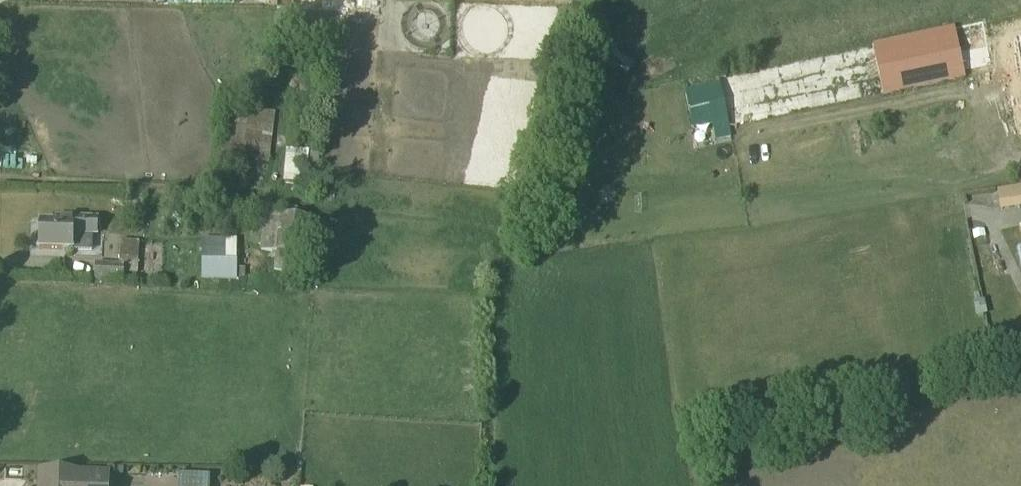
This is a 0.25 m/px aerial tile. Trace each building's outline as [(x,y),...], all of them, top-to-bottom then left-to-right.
[(953,31),(872,49),(883,100),(964,83),(953,31)] [(999,61),(1006,90),(1020,87),(1020,56),(999,61)] [(720,90),(684,96),(694,153),(731,147),(720,90)] [(248,115),(227,112),(219,177),(240,180),(248,115)] [(309,157),(286,155),(283,187),(306,189),(309,157)] [(243,208),(216,208),(216,233),(243,233),(243,208)] [(328,225),(264,218),(259,255),(323,262),(328,225)] [(100,224),(57,223),(57,229),(40,229),(39,255),(92,256),(92,242),(99,243),(100,224)] [(235,244),(201,244),(201,283),(235,283),(235,244)] [(138,279),(140,246),(120,246),(119,270),(97,269),(96,286),(124,287),(124,279),(138,279)] [(110,479),(37,476),(37,485),(110,485),(110,479)]
